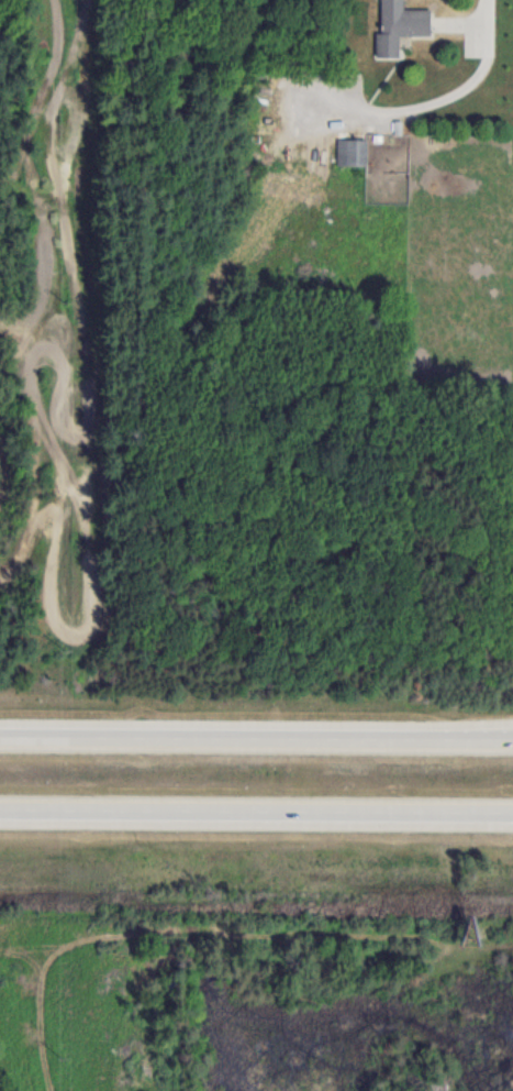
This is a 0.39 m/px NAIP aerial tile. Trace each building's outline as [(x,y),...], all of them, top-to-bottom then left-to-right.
[(378,58),(398,58),(398,36),(428,36),(428,10),(403,9),(403,0),(378,0),(378,58)] [(366,166),(366,139),(337,139),(337,166),(366,166)]
